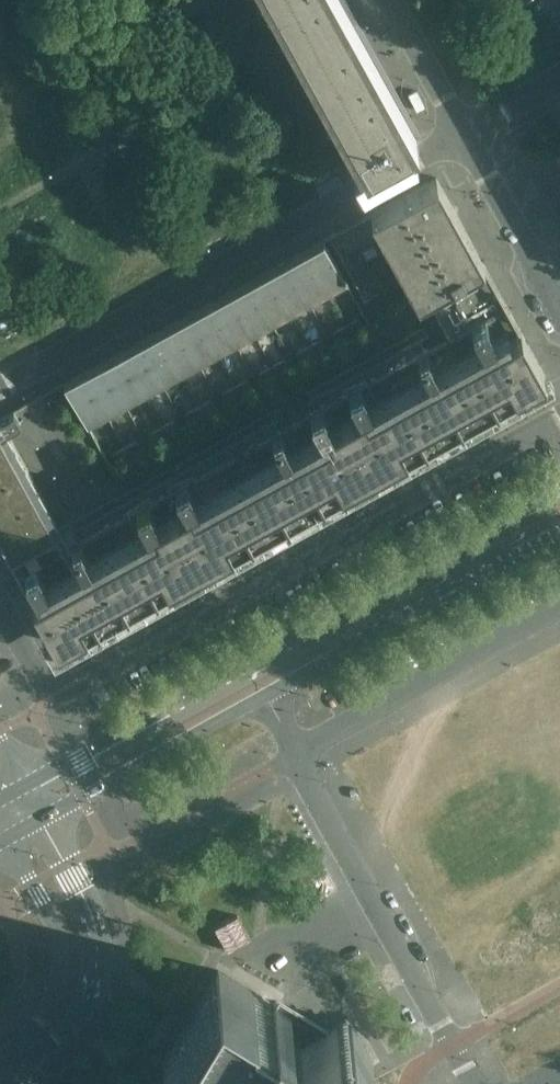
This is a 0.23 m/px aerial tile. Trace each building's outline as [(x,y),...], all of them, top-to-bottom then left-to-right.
[(338,0),(271,0),(296,46),(363,167),(368,165),(411,141),(415,139),(338,0)] [(315,410),(297,419),(336,490),(373,469),(403,453),(472,415),(488,406),(545,375),(436,177),(370,214),(371,215),(402,272),(418,299),(426,295),(430,303),(436,313),(449,336),(427,348),(424,350),(416,354),(364,383),(334,399),(315,410)] [(346,280),(323,238),(305,249),(328,290),(346,280)] [(328,290),(305,249),(286,259),(309,300),(328,290)] [(309,300),(286,259),(268,269),(291,311),(309,300)] [(291,311),(268,269),(249,279),(272,321),(291,311)] [(272,321),(249,279),(231,290),(254,331),(272,321)] [(254,331),(231,290),(212,300),(235,341),(254,331)] [(235,341),(212,300),(194,310),(217,352),(235,341)] [(217,352),(194,310),(175,321),(198,362),(217,352)] [(364,329),(358,318),(345,325),(351,336),(364,329)] [(198,362),(175,321),(157,331),(180,372),(198,362)] [(351,336),(345,325),(332,332),(338,343),(351,336)] [(180,372),(157,331),(138,341),(161,383),(180,372)] [(321,339),(309,345),(308,346),(314,356),(327,349),(321,339)] [(161,383),(138,341),(120,351),(142,393),(161,383)] [(314,356),(308,346),(296,353),(301,363),(314,356)] [(142,393),(120,351),(101,362),(124,403),(142,393)] [(284,359),(272,366),(277,377),(290,369),(284,359)] [(124,403),(101,362),(82,372),(105,413),(124,403)] [(277,377),(272,366),(259,373),(265,384),(277,377)] [(105,413),(82,372),(64,382),(87,424),(105,413)] [(253,390),(247,379),(235,386),(241,397),(253,390)] [(241,397),(235,386),(222,393),(228,404),(241,397)] [(211,400),(198,407),(204,417),(216,410),(211,400)] [(204,417),(198,407),(185,414),(191,424),(204,417)] [(6,431),(21,423),(13,411),(0,418),(0,435),(6,431)] [(38,596),(32,599),(57,644),(228,550),(336,490),(297,419),(278,430),(80,540),(94,565),(38,596)] [(174,420),(161,427),(167,438),(180,431),(174,420)] [(167,438),(161,427),(148,434),(154,445),(167,438)] [(11,560),(17,557),(38,596),(94,565),(80,540),(75,531),(74,530),(71,524),(70,522),(53,531),(40,508),(39,506),(36,499),(24,479),(9,451),(0,435),(0,541),(11,560)] [(143,451),(137,440),(124,447),(130,458),(143,451)] [(130,458),(124,447),(111,454),(117,465),(130,458)] [(249,938),(237,916),(215,928),(228,950),(249,938)] [(348,1016),(321,1030),(312,1025),(290,1011),(275,1001),(274,1004),(218,970),(214,976),(215,976),(206,991),(198,986),(190,1000),(198,1005),(170,1051),(169,1051),(169,1054),(175,1054),(174,1083),(332,1083),(367,1065),(368,1065),(373,1062),(348,1016)]
